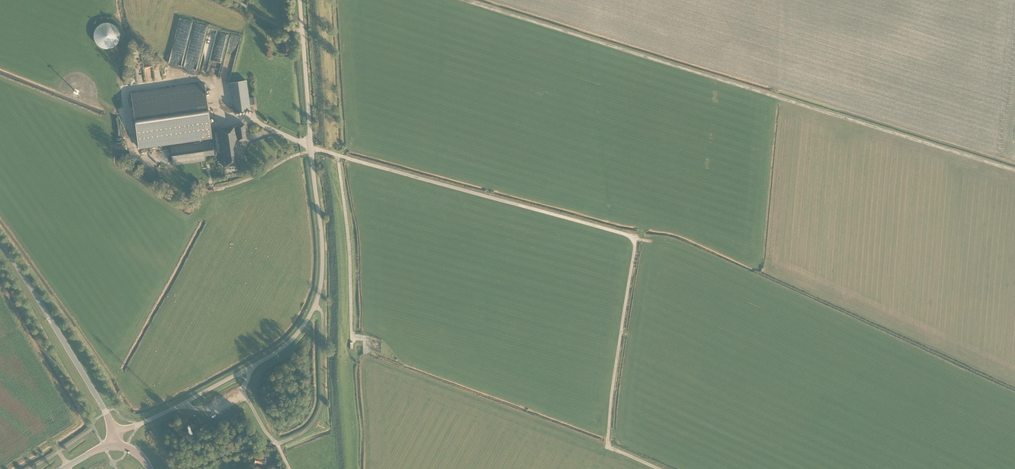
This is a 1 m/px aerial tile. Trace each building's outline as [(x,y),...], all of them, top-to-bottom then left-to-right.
[(121,44),(116,24),(95,30),(100,49),(121,44)] [(289,42),(282,42),(279,42),(279,47),(282,47),(282,48),(282,53),(289,53),(289,42)] [(231,83),(235,113),(250,110),(246,81),(231,83)] [(139,148),(169,144),(200,139),(200,142),(171,146),(173,165),(205,160),(204,157),(217,155),(215,141),(202,142),(202,139),(212,137),(211,132),(218,131),(222,161),(223,161),(224,167),(235,165),(241,164),(238,141),(247,140),(245,125),(211,130),(204,82),(131,93),(139,148)] [(258,464),(266,464),(266,456),(260,455),(260,457),(255,457),(255,462),(258,463),(258,464)]
